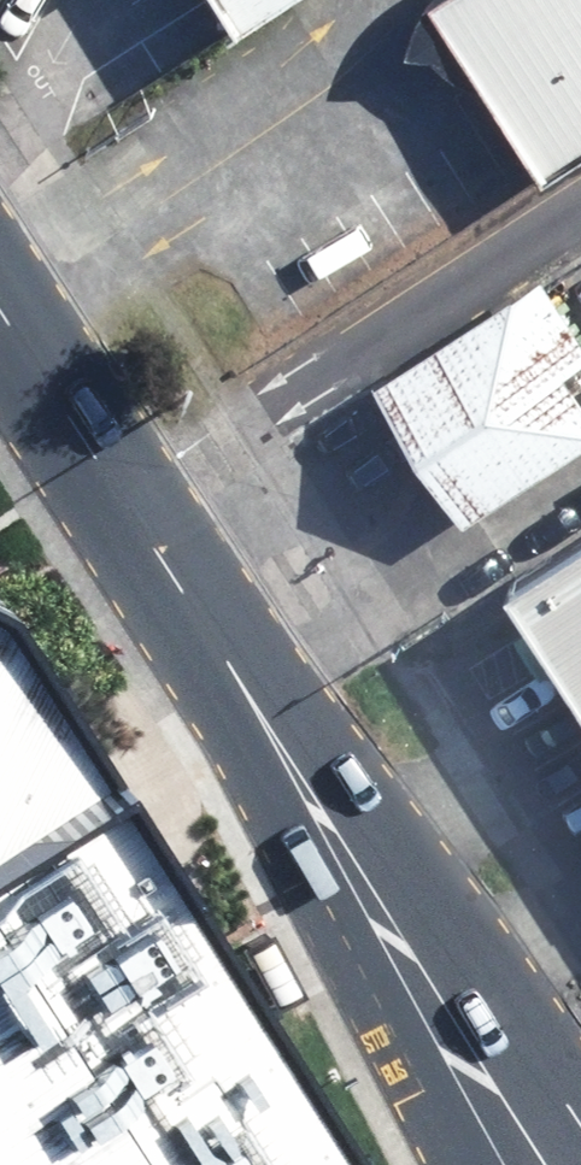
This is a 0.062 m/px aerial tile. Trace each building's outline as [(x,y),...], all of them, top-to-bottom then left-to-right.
[(232,30),(277,0),(213,0),(232,30)] [(536,175),(580,147),(580,0),(423,0),(536,175)] [(537,275),(369,387),(461,522),(580,441),(580,402),(557,366),(580,350),(580,340),(537,275)] [(513,605),(580,712),(580,562),(513,605)] [(0,586),(0,1164),(363,1164),(0,586)]
